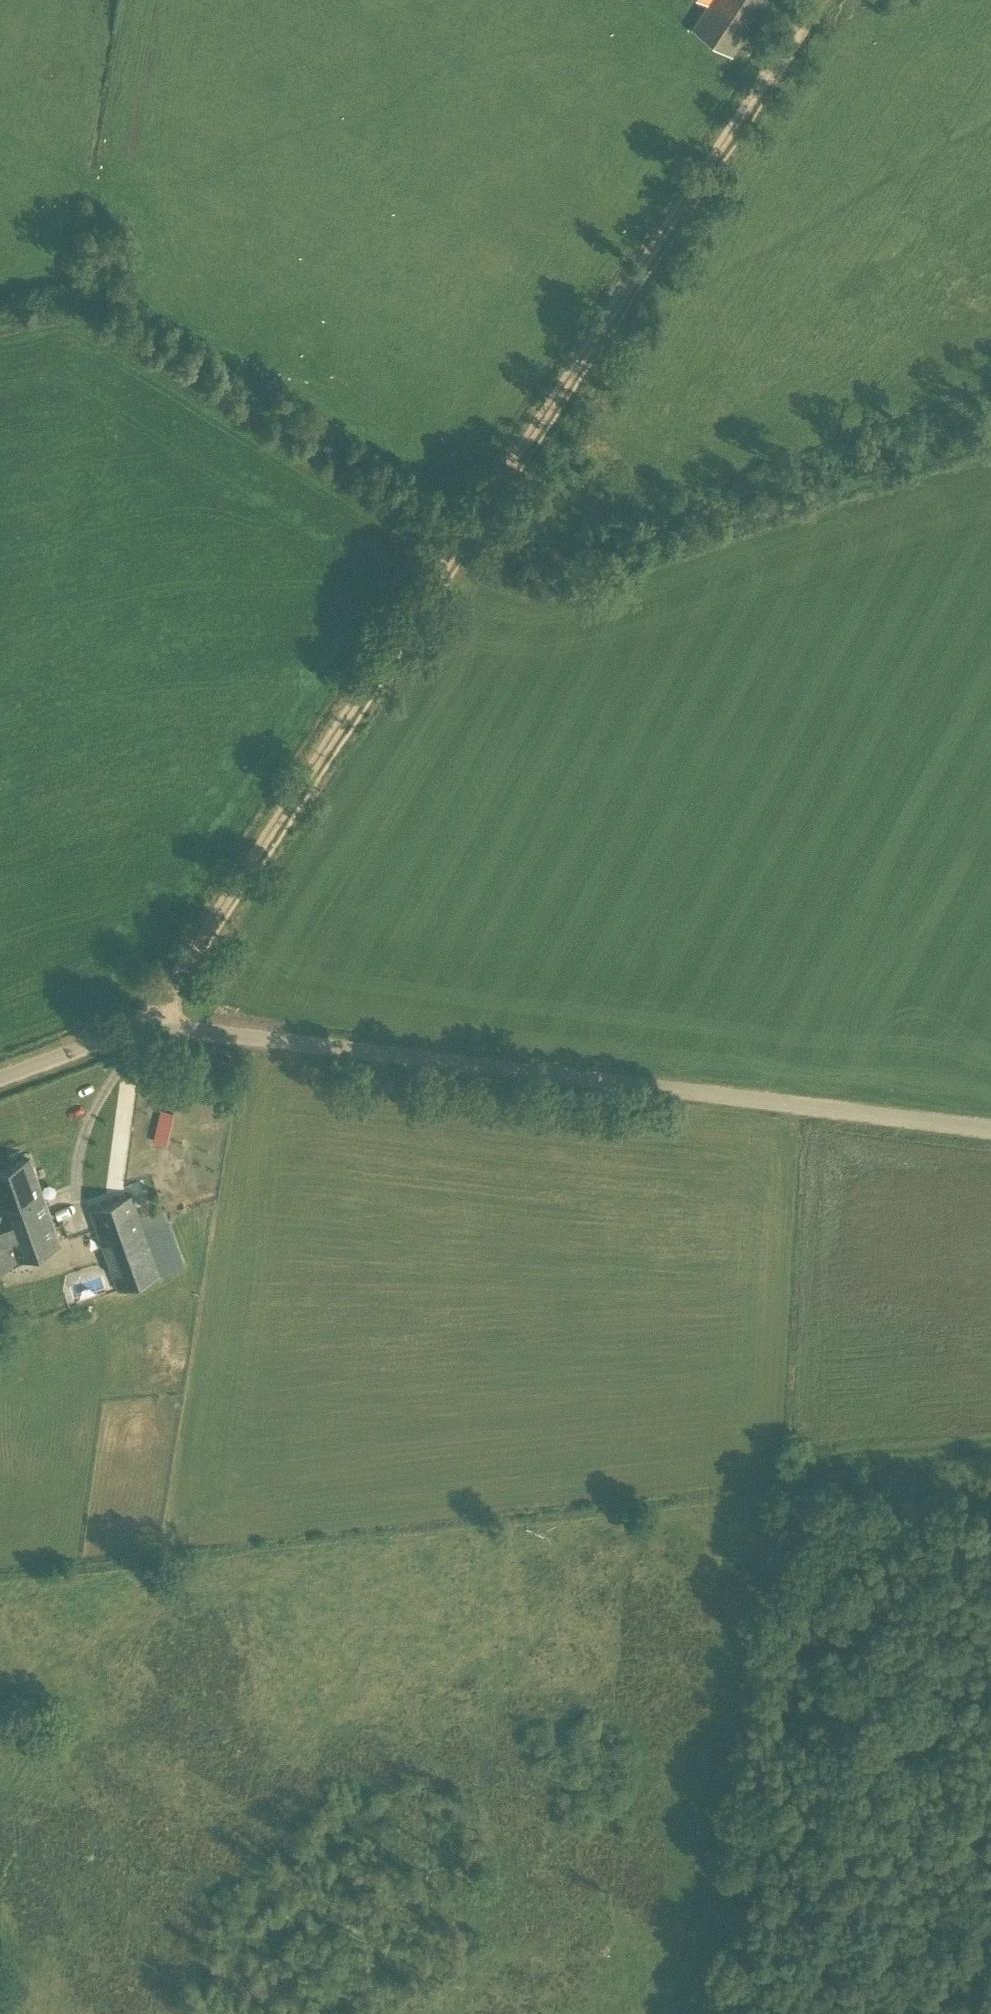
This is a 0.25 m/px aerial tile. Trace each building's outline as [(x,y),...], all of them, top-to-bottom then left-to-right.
[(706,2),(689,27),(732,56),(748,33),(755,38),(762,41),(789,0),(702,0),(706,2)] [(152,1140),(166,1144),(174,1113),(160,1109),(152,1140)] [(29,1157),(0,1167),(0,1265),(61,1242),(29,1157)] [(89,1210),(117,1291),(183,1266),(157,1189),(133,1197),(132,1195),(89,1210)]
